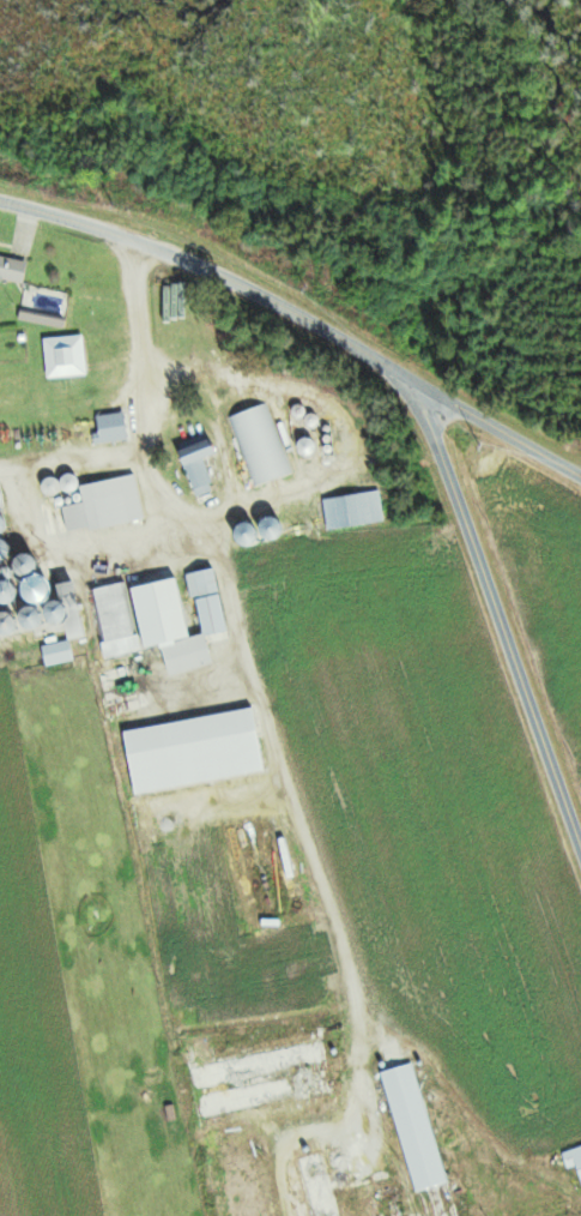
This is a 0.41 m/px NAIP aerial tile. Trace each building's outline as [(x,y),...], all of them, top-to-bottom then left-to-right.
[(0,256),(0,280),(27,285),(31,262),(0,256)] [(88,379),(86,338),(46,340),(48,380),(88,379)] [(290,478),(270,407),(231,419),(252,489),(290,478)] [(95,437),(97,447),(131,442),(126,415),(100,419),(103,436),(95,437)] [(298,447),(305,460),(320,452),(313,439),(298,447)] [(207,461),(220,458),(216,441),(185,448),(197,499),(215,494),(207,461)] [(146,523),(138,478),(83,488),(91,534),(146,523)] [(66,483),(66,493),(78,493),(78,483),(66,483)] [(385,526),(381,494),(326,502),(330,533),(385,526)] [(38,577),(34,557),(21,560),(24,579),(38,577)] [(230,634),(217,571),(188,577),(193,601),(198,600),(206,639),(165,648),(171,677),(214,668),(208,639),(230,634)] [(140,654),(127,586),(93,592),(106,661),(140,654)] [(5,587),(5,605),(19,605),(19,587),(5,587)] [(187,639),(202,634),(191,604),(177,608),(187,639)] [(47,668),(75,665),(73,644),(44,647),(47,668)] [(337,1099),(327,1039),(193,1061),(203,1121),(337,1099)] [(415,1192),(448,1184),(416,1064),(383,1073),(415,1192)] [(563,1151),(568,1169),(579,1165),(580,1172),(580,1146),(563,1151)] [(235,1215),(266,1215),(258,1147),(227,1150),(235,1215)] [(327,1152),(297,1160),(311,1215),(343,1215),(327,1152)] [(378,1215),(410,1215),(403,1190),(373,1199),(378,1215)]
